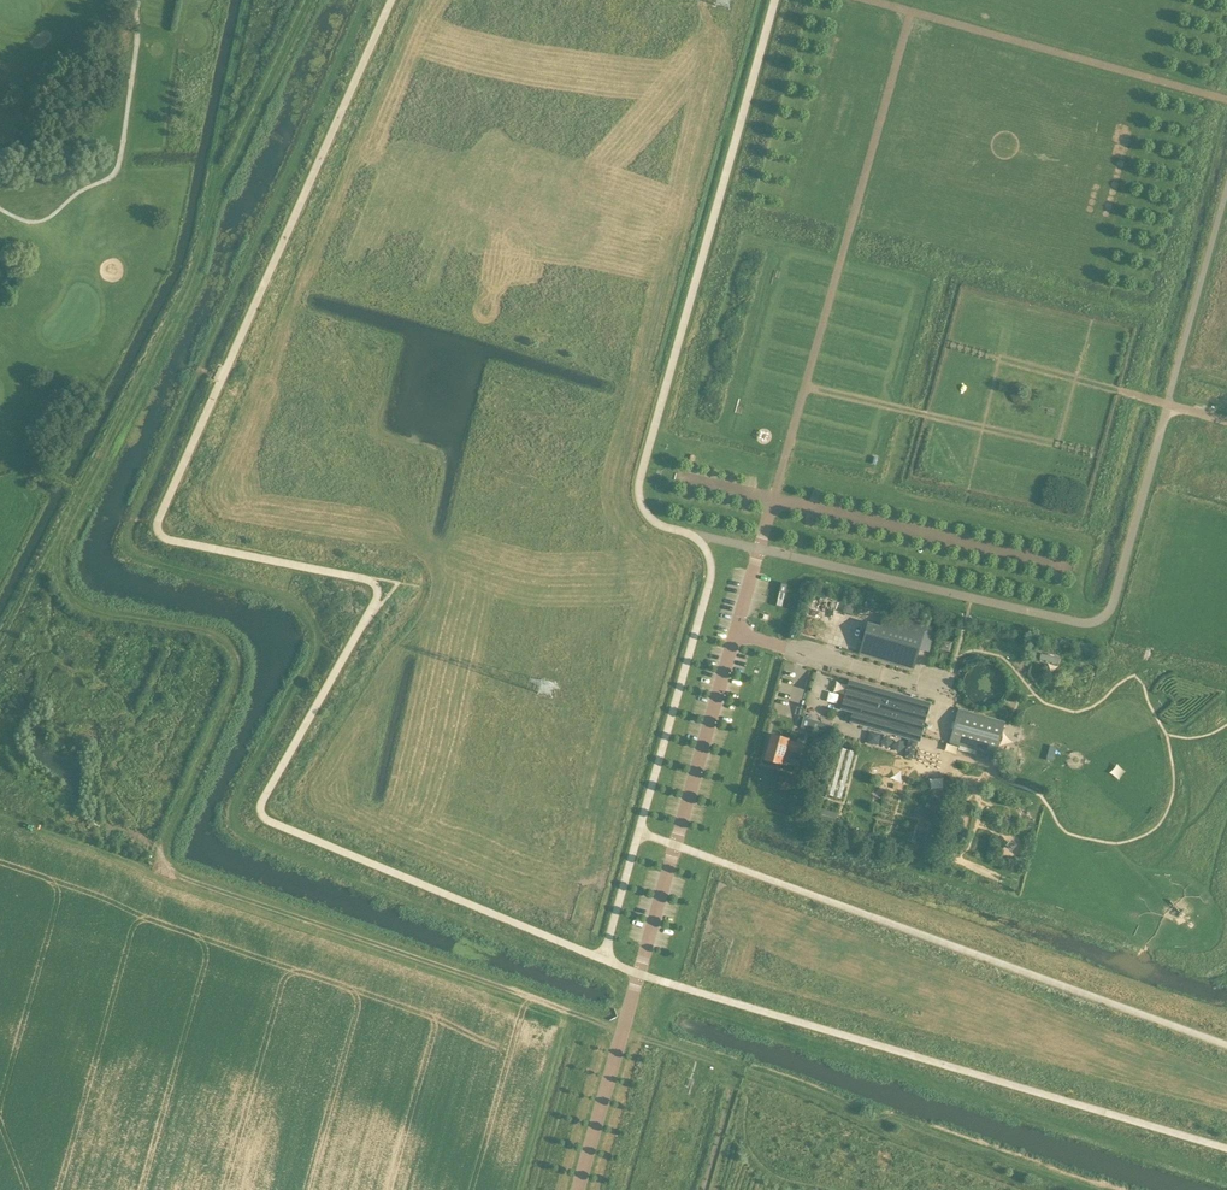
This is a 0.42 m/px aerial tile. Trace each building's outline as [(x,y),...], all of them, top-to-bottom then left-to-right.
[(854,604),(846,602),(843,611),(852,614),(854,604)] [(913,669),(922,640),(868,623),(860,653),(913,669)] [(1060,663),(1062,657),(1042,652),(1041,659),(1060,663)] [(931,702),(849,679),(843,700),(855,703),(849,723),(869,728),(908,739),(911,729),(923,733),(931,702)] [(996,755),(1005,723),(958,710),(949,742),(996,755)] [(833,726),(803,717),(801,727),(830,735),(833,726)] [(800,744),(799,744),(795,742),(788,741),(788,740),(773,736),(766,760),(781,764),(785,749),(800,754),(802,745),(800,744)] [(1054,760),(1057,746),(1051,745),(1048,759),(1054,760)] [(831,793),(845,796),(854,749),(840,747),(831,793)]
